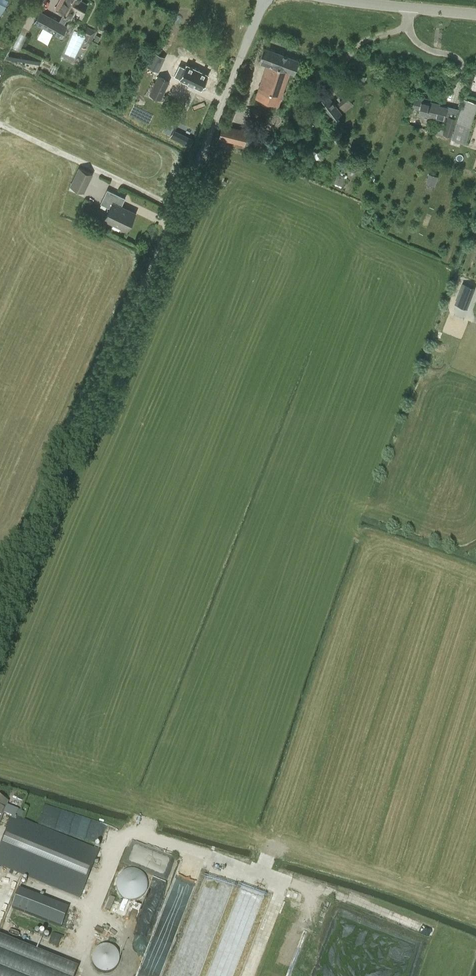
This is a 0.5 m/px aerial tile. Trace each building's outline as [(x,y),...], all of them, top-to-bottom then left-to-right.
[(56,8),(64,12),(59,21),(40,11),(34,21),(61,36),(67,25),(64,24),(66,18),(68,19),(70,15),(70,16),(74,8),(82,13),(87,4),(80,0),(61,0),(56,8)] [(87,27),(84,33),(86,34),(84,39),(91,42),(96,31),(87,27)] [(268,62),(257,95),(278,102),(288,70),(294,72),(298,59),(264,46),(259,59),(268,62)] [(154,52),(147,66),(158,72),(166,57),(154,52)] [(207,72),(184,61),(182,65),(177,62),(172,74),(177,76),(177,77),(199,88),(207,72)] [(158,75),(149,94),(161,99),(170,81),(158,75)] [(317,101),(324,95),(320,90),(313,96),(317,101)] [(327,93),(324,95),(317,101),(316,102),(331,121),(342,112),(327,93)] [(347,94),(338,101),(345,109),(354,102),(347,94)] [(444,119),(445,114),(446,107),(430,103),(431,100),(415,96),(413,105),(420,107),(418,113),(444,119)] [(452,138),(465,142),(475,107),(475,101),(464,98),(452,138)] [(444,129),(443,134),(444,134),(451,135),(456,117),(447,115),(444,129)] [(247,131),(223,125),(220,138),(244,143),(247,131)] [(78,167),(70,186),(85,192),(93,174),(78,167)] [(429,173),(426,183),(435,186),(438,176),(429,173)] [(107,189),(101,203),(110,207),(105,219),(127,230),(135,212),(122,206),(125,198),(107,189)] [(470,286),(463,284),(455,303),(466,307),(468,301),(473,288),(470,286)] [(3,813),(12,817),(0,848),(0,865),(80,898),(99,852),(15,818),(18,810),(6,806),(7,803),(0,800),(0,821),(3,813)] [(46,804),(38,824),(69,836),(76,815),(46,804)] [(128,860),(166,872),(172,854),(134,842),(128,860)] [(122,899),(147,898),(145,869),(120,870),(122,899)] [(171,884),(155,939),(159,940),(165,937),(169,938),(170,937),(176,939),(181,937),(182,940),(186,928),(183,929),(177,916),(174,915),(175,910),(171,901),(175,899),(179,886),(171,884)] [(19,889),(12,908),(62,927),(69,908),(19,889)] [(419,922),(416,931),(430,934),(432,925),(419,922)] [(73,949),(75,940),(52,935),(50,944),(73,949)] [(0,936),(0,975),(75,975),(78,968),(0,936)] [(92,958),(92,959),(92,960),(92,962),(93,963),(93,965),(94,966),(94,967),(95,968),(96,969),(97,970),(98,970),(99,971),(101,972),(102,972),(103,973),(104,973),(105,973),(107,973),(108,973),(109,973),(110,972),(112,972),(113,971),(114,970),(116,969),(117,968),(117,967),(118,966),(118,965),(119,964),(119,962),(120,961),(120,960),(120,958),(120,956),(119,955),(119,954),(118,953),(118,952),(117,951),(116,949),(115,948),(114,948),(113,947),(112,947),(110,946),(109,946),(108,945),(106,945),(104,945),(103,946),(102,946),(100,947),(99,947),(98,948),(97,949),(96,950),(95,950),(94,952),(94,953),(93,954),(93,955),(92,957),(92,958)] [(139,975),(160,975),(160,974),(142,967),(139,975)]
